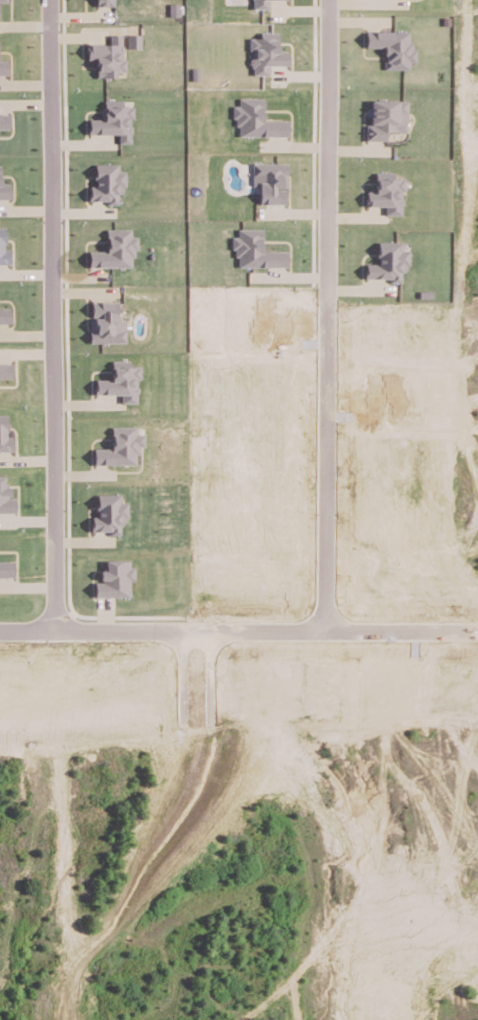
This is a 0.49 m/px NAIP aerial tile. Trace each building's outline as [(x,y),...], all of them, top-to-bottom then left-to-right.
[(412,30),(366,30),(366,46),(384,46),(384,68),(408,68),(408,61),(412,61),(412,30)] [(279,31),(261,31),(261,37),(250,37),(250,50),(253,50),(252,74),(270,74),(270,65),(289,65),(289,50),(279,50),(279,31)] [(111,42),(88,43),(88,60),(98,59),(98,76),(116,76),(116,70),(127,70),(127,58),(123,58),(123,33),(111,33),(111,42)] [(142,47),(142,33),(128,34),(129,48),(142,47)] [(9,73),(8,59),(0,59),(0,74),(9,73)] [(236,135),(289,135),(289,119),(264,119),(264,97),(240,97),(240,105),(236,105),(236,135)] [(119,133),(119,142),(132,142),(132,105),(123,105),(123,99),(104,99),(104,118),(89,118),(89,133),(119,133)] [(407,99),(371,99),(371,123),(366,123),(366,139),(387,139),(387,131),(407,131),(407,99)] [(0,113),(0,128),(9,128),(9,113),(0,113)] [(90,201),(118,200),(118,192),(125,192),(125,170),(119,170),(119,162),(94,163),(95,184),(89,184),(90,201)] [(288,163),(253,162),(253,186),(260,186),(260,203),(287,203),(288,163)] [(367,205),(385,205),(384,214),(403,214),(403,177),(394,177),(394,171),(376,171),(376,189),(367,189),(367,205)] [(10,182),(0,182),(0,175),(0,197),(10,197),(10,182)] [(0,226),(0,263),(11,263),(11,248),(5,248),(5,226),(0,226)] [(90,266),(135,265),(135,235),(131,235),(131,228),(107,228),(107,249),(89,249),(90,266)] [(235,265),(288,266),(289,250),(263,249),(264,228),(239,228),(239,236),(235,235),(235,265)] [(402,241),(379,241),(378,262),(366,262),(366,277),(390,277),(390,281),(405,281),(406,249),(402,249),(402,241)] [(126,341),(125,319),(118,319),(118,300),(91,301),(92,341),(126,341)] [(11,322),(11,307),(0,307),(0,322),(11,322)] [(95,393),(121,394),(121,402),(138,402),(139,365),(130,365),(130,360),(112,360),(112,379),(95,378),(95,393)] [(0,362),(0,377),(13,377),(13,362),(0,362)] [(12,451),(12,435),(7,435),(6,413),(0,413),(0,452),(12,451)] [(138,464),(138,445),(145,445),(145,433),(137,433),(137,426),(113,425),(112,447),(95,447),(94,463),(138,464)] [(15,511),(15,497),(9,497),(9,485),(3,485),(3,475),(0,475),(0,512),(15,511)] [(121,493),(98,493),(98,515),(92,515),(92,532),(121,532),(121,523),(128,523),(128,501),(121,501),(121,493)] [(130,596),(130,580),(133,580),(134,559),(106,559),(106,569),(101,569),(101,581),(95,581),(95,595),(130,596)] [(14,560),(0,560),(0,576),(13,576),(14,560)]
